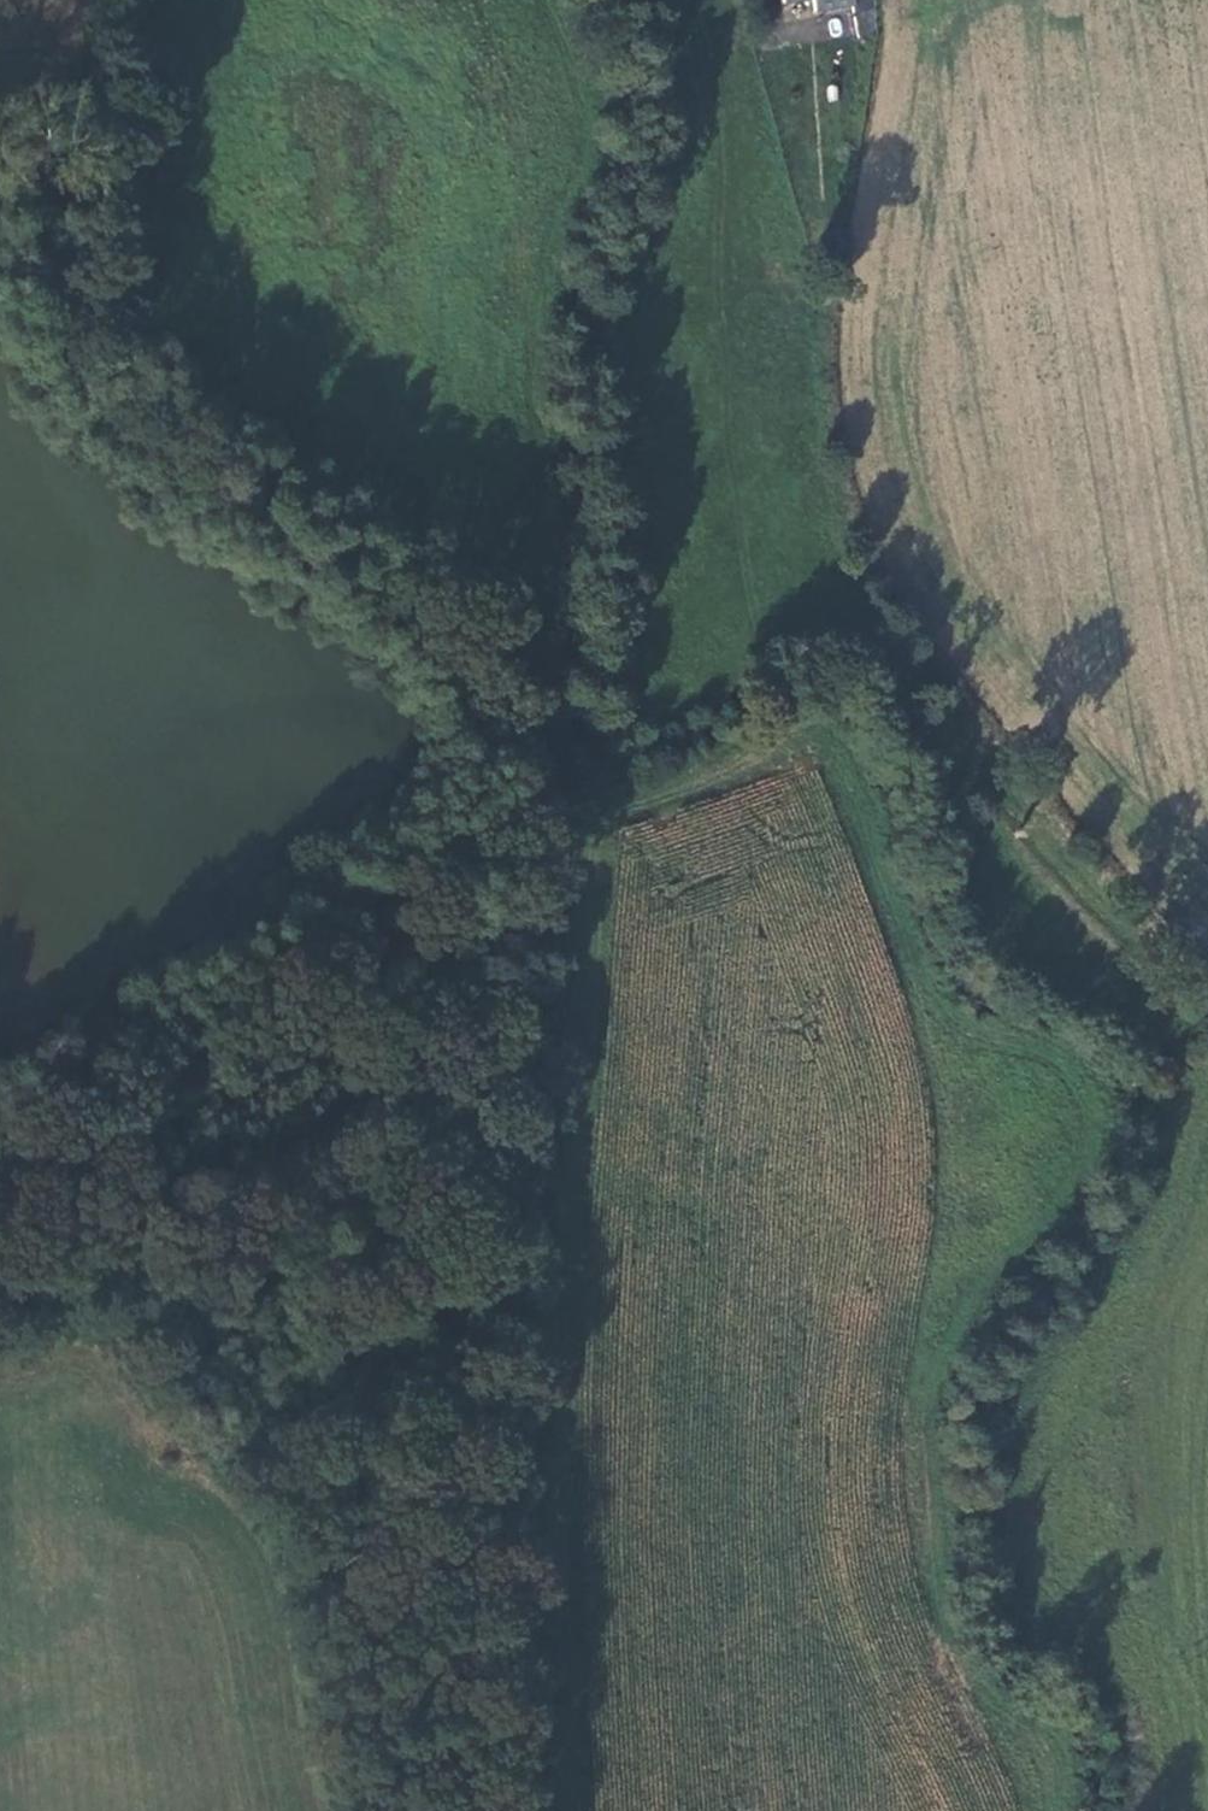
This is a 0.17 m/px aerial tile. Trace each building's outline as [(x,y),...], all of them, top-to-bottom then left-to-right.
[(882,33),(878,0),(812,0),(816,12),(850,3),(862,38),(882,33)]
